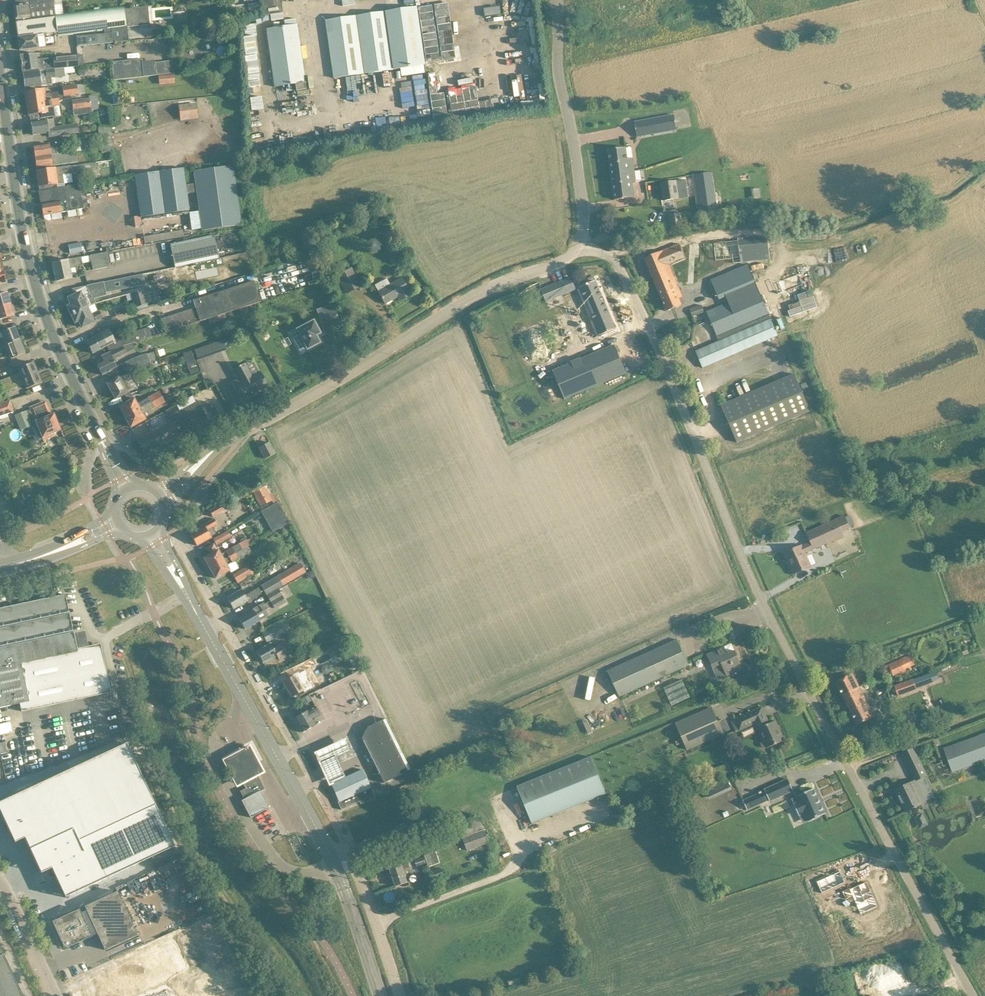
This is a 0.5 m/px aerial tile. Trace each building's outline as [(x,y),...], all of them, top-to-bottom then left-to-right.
[(14,6),(16,20),(17,19),(17,21),(18,22),(56,17),(55,14),(53,0),(44,0),(39,0),(29,1),(30,4),(24,5),(19,5),(16,5),(14,6)] [(265,15),(283,12),(281,0),(262,0),(265,15)] [(296,0),(292,0),(292,1),(285,1),(286,13),(303,12),(302,0),(296,1),(296,0)] [(259,3),(247,4),(248,14),(261,12),(259,3)] [(244,5),(235,6),(236,16),(245,14),(248,14),(247,4),(244,5)] [(128,40),(127,27),(126,27),(124,9),(124,5),(63,12),(55,14),(56,17),(16,22),(18,38),(53,33),(58,33),(58,36),(111,30),(112,33),(104,34),(76,37),(77,46),(94,44),(105,43),(128,40)] [(126,27),(127,27),(150,25),(148,6),(134,8),(124,9),(126,27)] [(326,20),(335,78),(426,64),(417,7),(326,20)] [(231,30),(236,24),(226,16),(221,23),(231,30)] [(297,90),(306,89),(297,25),(266,29),(275,87),(296,84),(297,90)] [(232,40),(238,36),(234,31),(228,35),(232,40)] [(53,33),(18,38),(20,50),(30,49),(37,48),(53,46),(53,44),(55,44),(54,36),(53,36),(53,33)] [(494,52),(500,90),(533,85),(532,79),(547,76),(546,69),(531,72),(530,63),(541,61),(537,36),(507,41),(508,50),(494,52)] [(452,38),(428,41),(431,64),(460,61),(458,45),(453,46),(452,38)] [(37,59),(36,53),(20,55),(23,71),(39,69),(64,67),(84,65),(83,54),(37,59)] [(143,77),(142,62),(141,59),(112,62),(114,80),(143,77)] [(173,60),(166,61),(168,74),(174,73),(173,60)] [(33,72),(23,73),(25,87),(33,85),(33,86),(41,85),(48,84),(52,83),(51,78),(65,77),(65,74),(64,72),(64,67),(39,69),(39,71),(33,72)] [(263,89),(262,77),(250,79),(252,90),(263,89)] [(429,104),(429,78),(418,79),(418,104),(429,104)] [(64,96),(85,93),(84,84),(63,87),(64,96)] [(451,90),(455,111),(483,106),(479,85),(451,90)] [(44,94),(44,89),(26,92),(27,103),(59,99),(58,93),(44,94)] [(444,108),(448,108),(448,95),(437,95),(438,105),(444,104),(444,108)] [(89,98),(72,100),(73,109),(81,108),(91,107),(91,109),(99,108),(98,102),(89,103),(89,98)] [(52,105),(59,104),(59,99),(27,103),(29,115),(40,113),(41,118),(44,118),(52,116),(53,116),(52,105)] [(180,120),(198,118),(196,103),(178,105),(180,120)] [(674,115),(654,118),(657,133),(677,130),(674,115)] [(637,137),(657,133),(654,118),(635,122),(637,137)] [(79,132),(77,124),(67,125),(54,127),(53,119),(44,120),(31,122),(33,135),(43,133),(48,132),(49,137),(68,134),(79,132)] [(113,132),(112,125),(99,127),(100,134),(113,132)] [(113,151),(112,133),(99,135),(101,148),(102,147),(102,152),(113,151)] [(43,145),(33,146),(35,157),(64,153),(64,148),(64,147),(50,149),(49,144),(43,145)] [(626,147),(609,150),(612,176),(622,175),(621,172),(634,170),(633,160),(633,158),(629,158),(627,158),(626,147)] [(35,157),(36,168),(78,162),(77,151),(75,152),(35,157)] [(47,169),(37,170),(39,187),(40,187),(41,191),(63,187),(63,183),(64,183),(63,175),(72,174),(97,170),(96,166),(96,162),(71,166),(47,169)] [(241,225),(233,165),(194,171),(195,183),(197,192),(202,230),(241,225)] [(622,175),(612,176),(615,200),(634,197),(632,182),(636,181),(634,170),(621,172),(622,175)] [(716,209),(711,172),(693,175),(698,211),(716,209)] [(118,180),(119,190),(131,189),(131,179),(118,180)] [(672,182),(662,183),(664,200),(674,199),(686,197),(688,197),(686,180),(676,181),(672,182)] [(669,216),(670,226),(683,225),(681,214),(669,216)] [(142,215),(133,215),(133,226),(142,226),(142,215)] [(145,235),(146,242),(185,236),(183,229),(145,235)] [(214,235),(170,244),(174,268),(219,258),(219,257),(225,256),(224,250),(218,252),(214,235)] [(770,260),(768,238),(714,243),(716,257),(724,256),(724,259),(732,258),(733,263),(755,261),(770,260)] [(87,242),(89,254),(100,252),(98,240),(87,242)] [(71,252),(82,252),(82,243),(71,243),(71,252)] [(654,254),(645,258),(667,311),(676,307),(682,305),(679,298),(682,296),(675,279),(670,267),(686,260),(684,254),(679,244),(654,254)] [(93,269),(110,266),(107,252),(90,255),(93,269)] [(52,263),(56,281),(72,278),(70,268),(83,265),(81,257),(52,263)] [(719,341),(696,351),(703,368),(712,364),(778,336),(759,290),(748,264),(711,280),(719,299),(726,296),(729,303),(716,308),(707,312),(719,341)] [(346,293),(361,285),(351,267),(336,276),(346,293)] [(68,306),(71,314),(87,307),(95,303),(93,298),(106,295),(105,292),(137,286),(136,283),(143,282),(141,275),(75,289),(77,294),(68,298),(71,305),(68,306)] [(546,302),(576,289),(571,277),(541,289),(546,302)] [(390,285),(386,278),(375,285),(379,292),(378,292),(385,303),(397,296),(400,300),(410,294),(408,290),(402,278),(390,285)] [(215,316),(260,301),(254,281),(193,300),(195,308),(160,319),(165,332),(208,318),(215,316)] [(583,286),(579,288),(600,336),(616,329),(595,281),(583,286)] [(144,289),(131,293),(135,307),(136,307),(147,304),(148,304),(144,291),(144,289)] [(10,304),(7,292),(0,294),(0,307),(10,304)] [(4,318),(14,315),(11,308),(10,304),(0,307),(0,319),(4,318)] [(332,304),(316,309),(321,323),(337,318),(332,304)] [(692,316),(704,312),(701,305),(689,309),(692,316)] [(90,314),(87,307),(71,314),(75,322),(79,321),(82,327),(103,317),(99,310),(90,314)] [(116,316),(127,312),(126,308),(115,312),(116,316)] [(215,316),(208,318),(210,324),(217,322),(215,316)] [(296,330),(291,333),(297,344),(303,341),(305,345),(307,349),(319,342),(317,339),(316,337),(315,335),(320,333),(313,321),(296,330)] [(20,340),(15,327),(1,332),(0,333),(0,346),(6,345),(20,340)] [(107,346),(115,342),(114,338),(108,328),(92,337),(93,338),(86,342),(92,353),(107,346)] [(115,342),(107,346),(109,350),(123,346),(132,343),(146,338),(143,329),(114,338),(115,342)] [(225,339),(196,348),(199,358),(228,350),(225,339)] [(8,350),(11,358),(25,353),(20,340),(6,345),(0,346),(0,353),(5,352),(5,351),(8,350)] [(615,345),(553,371),(565,399),(626,373),(615,345)] [(103,360),(97,364),(102,375),(111,370),(117,367),(113,359),(126,353),(123,346),(110,352),(101,356),(103,360)] [(190,374),(198,371),(191,351),(183,354),(190,374)] [(134,357),(122,364),(124,369),(137,362),(139,367),(150,363),(157,361),(154,352),(147,354),(146,353),(134,357)] [(199,359),(207,385),(229,378),(226,369),(230,368),(227,358),(213,362),(212,355),(199,359)] [(139,367),(139,368),(140,371),(151,368),(151,367),(158,365),(157,361),(150,363),(139,367)] [(5,386),(37,372),(33,362),(18,368),(20,372),(0,381),(0,382),(0,387),(2,387),(5,386)] [(137,362),(124,369),(127,374),(139,368),(139,367),(137,362)] [(245,364),(234,370),(239,379),(235,381),(245,400),(255,395),(253,392),(267,384),(260,372),(252,376),(245,364)] [(27,389),(41,383),(37,372),(5,386),(2,387),(5,393),(25,384),(27,389)] [(738,442),(811,410),(795,374),(722,405),(738,442)] [(115,378),(107,383),(115,399),(120,396),(124,394),(127,392),(130,391),(132,390),(124,375),(119,377),(118,377),(115,378)] [(125,417),(151,403),(162,397),(159,392),(137,404),(134,399),(119,406),(125,417)] [(125,417),(131,427),(145,419),(142,414),(165,402),(162,397),(151,403),(125,417)] [(13,411),(10,400),(0,403),(0,416),(13,411)] [(34,405),(30,407),(37,424),(39,429),(39,430),(44,442),(47,441),(46,439),(56,435),(54,433),(61,430),(54,413),(52,414),(49,415),(43,401),(34,405)] [(169,424),(176,437),(208,420),(198,401),(167,417),(170,424),(169,424)] [(22,429),(34,426),(30,410),(18,413),(22,429)] [(161,445),(176,437),(169,424),(168,423),(153,431),(161,445)] [(145,454),(161,445),(153,431),(137,439),(145,454)] [(265,459),(275,453),(269,442),(259,447),(265,459)] [(269,495),(264,486),(253,492),(261,506),(271,501),(273,504),(278,501),(273,493),(269,495)] [(288,523),(278,502),(261,511),(272,532),(288,523)] [(213,517),(227,509),(224,503),(210,511),(213,517)] [(805,552),(843,535),(841,532),(850,528),(844,516),(807,533),(811,542),(802,546),(784,553),(794,574),(811,566),(805,552)] [(190,534),(197,545),(217,534),(212,527),(217,524),(214,518),(197,528),(198,530),(190,534)] [(217,547),(232,538),(228,531),(213,539),(217,547)] [(210,568),(235,553),(248,546),(250,545),(247,539),(221,554),(218,550),(217,550),(214,544),(207,548),(210,554),(204,558),(210,568)] [(210,568),(215,578),(230,570),(227,565),(234,561),(251,552),(248,546),(235,553),(210,568)] [(227,565),(230,570),(231,573),(238,569),(234,561),(227,565)] [(261,586),(267,595),(278,589),(306,572),(300,563),(261,586)] [(238,582),(253,573),(249,566),(233,575),(238,582)] [(251,583),(245,587),(248,593),(254,589),(251,583)] [(257,596),(262,593),(259,588),(245,596),(242,590),(227,598),(233,608),(247,600),(248,602),(257,597),(257,596)] [(278,589),(267,595),(274,609),(286,602),(278,589)] [(114,692),(105,643),(92,645),(89,631),(82,632),(84,647),(80,647),(70,594),(0,606),(0,708),(22,703),(23,709),(114,692)] [(248,614),(239,619),(245,629),(253,624),(260,620),(256,615),(265,610),(267,608),(270,607),(267,602),(265,604),(264,602),(252,609),(253,610),(248,614)] [(268,615),(265,610),(256,615),(260,620),(268,615)] [(286,621),(264,632),(268,640),(290,629),(286,621)] [(677,639),(607,671),(619,697),(689,665),(677,639)] [(288,654),(282,643),(273,648),(270,643),(256,651),(263,663),(271,658),(271,659),(277,656),(278,659),(288,654)] [(715,651),(707,655),(712,667),(721,663),(726,675),(727,676),(734,673),(743,669),(735,650),(727,654),(724,647),(715,651)] [(319,664),(332,659),(329,651),(316,656),(319,664)] [(910,655),(883,666),(885,672),(891,670),(893,675),(907,670),(906,668),(910,667),(914,665),(910,655)] [(285,681),(284,682),(292,696),(298,693),(299,696),(300,696),(321,684),(312,668),(317,665),(313,657),(285,671),(289,679),(285,681)] [(933,683),(932,681),(940,678),(937,671),(930,674),(930,675),(914,681),(913,678),(894,686),(898,696),(933,683)] [(842,695),(860,687),(853,673),(836,682),(842,695)] [(682,679),(664,687),(672,706),(691,697),(682,679)] [(869,705),(860,687),(842,695),(857,725),(871,718),(868,712),(871,711),(869,705)] [(59,721),(83,718),(81,702),(52,706),(54,717),(59,716),(59,721)] [(320,715),(315,706),(308,710),(294,718),(302,732),(316,724),(313,719),(320,715)] [(762,706),(733,718),(739,731),(755,724),(758,729),(759,729),(764,740),(762,741),(761,744),(762,746),(765,748),(767,748),(784,740),(775,721),(769,723),(762,706)] [(712,707),(676,724),(685,746),(687,749),(724,733),(712,707)] [(914,716),(901,722),(904,729),(905,731),(919,725),(914,716)] [(384,783),(410,770),(385,718),(367,727),(362,738),(384,783)] [(984,760),(984,733),(943,749),(952,772),(984,760)] [(345,741),(313,755),(328,788),(346,781),(336,759),(350,753),(345,741)] [(0,802),(0,811),(11,834),(10,834),(14,843),(23,839),(24,838),(30,850),(35,861),(46,856),(51,868),(61,889),(65,897),(69,895),(174,846),(126,743),(0,802)] [(250,747),(221,762),(236,790),(265,775),(250,747)] [(533,824),(607,794),(592,756),(518,786),(533,824)] [(910,781),(911,783),(896,790),(906,811),(927,801),(916,780),(927,775),(920,761),(908,766),(914,779),(910,781)] [(728,763),(711,769),(713,777),(731,771),(728,763)] [(360,804),(375,797),(362,769),(330,784),(341,810),(359,801),(360,804)] [(251,817),(269,807),(260,791),(264,789),(256,773),(242,781),(246,788),(240,791),(244,799),(241,800),(251,817)] [(788,779),(764,790),(769,801),(793,790),(788,779)] [(797,797),(791,799),(799,815),(804,813),(808,821),(825,814),(814,789),(797,796),(797,797)] [(915,811),(920,827),(930,824),(925,808),(915,811)] [(479,816),(458,824),(467,850),(489,842),(479,816)] [(436,851),(424,855),(428,866),(440,863),(436,851)] [(396,886),(408,882),(404,871),(413,869),(408,854),(394,859),(396,866),(390,868),(396,886)] [(51,868),(46,856),(35,861),(41,872),(51,868)] [(417,866),(426,863),(424,857),(415,860),(417,866)] [(432,880),(445,876),(442,868),(430,873),(432,880)] [(840,871),(817,882),(822,893),(845,882),(840,871)] [(850,888),(842,891),(846,899),(853,896),(861,914),(878,906),(867,881),(850,888)] [(138,934),(117,891),(85,906),(86,910),(81,912),(79,909),(52,921),(58,935),(58,937),(60,942),(62,943),(64,946),(67,947),(92,936),(90,932),(95,930),(105,950),(114,945),(138,934)] [(75,976),(84,995),(243,995),(206,916),(75,976)] [(0,946),(0,995),(23,995),(0,946)]
